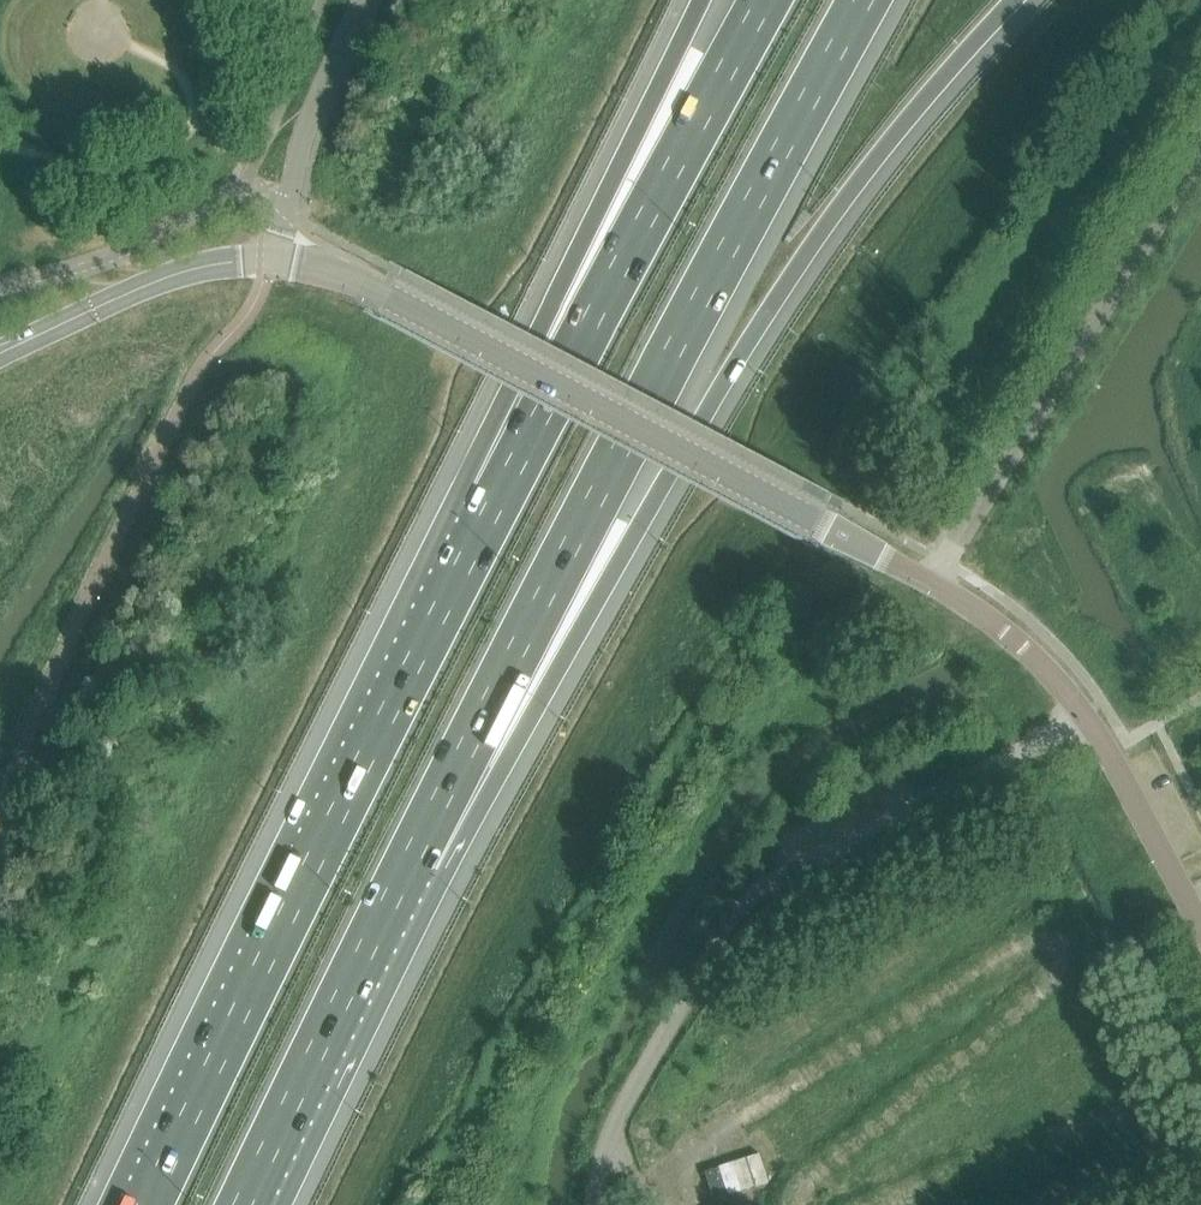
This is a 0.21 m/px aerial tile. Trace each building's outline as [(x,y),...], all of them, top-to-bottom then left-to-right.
[(718,1168),(705,1172),(709,1185),(714,1201),(769,1184),(759,1154),(746,1158),(718,1167),(718,1168)]
